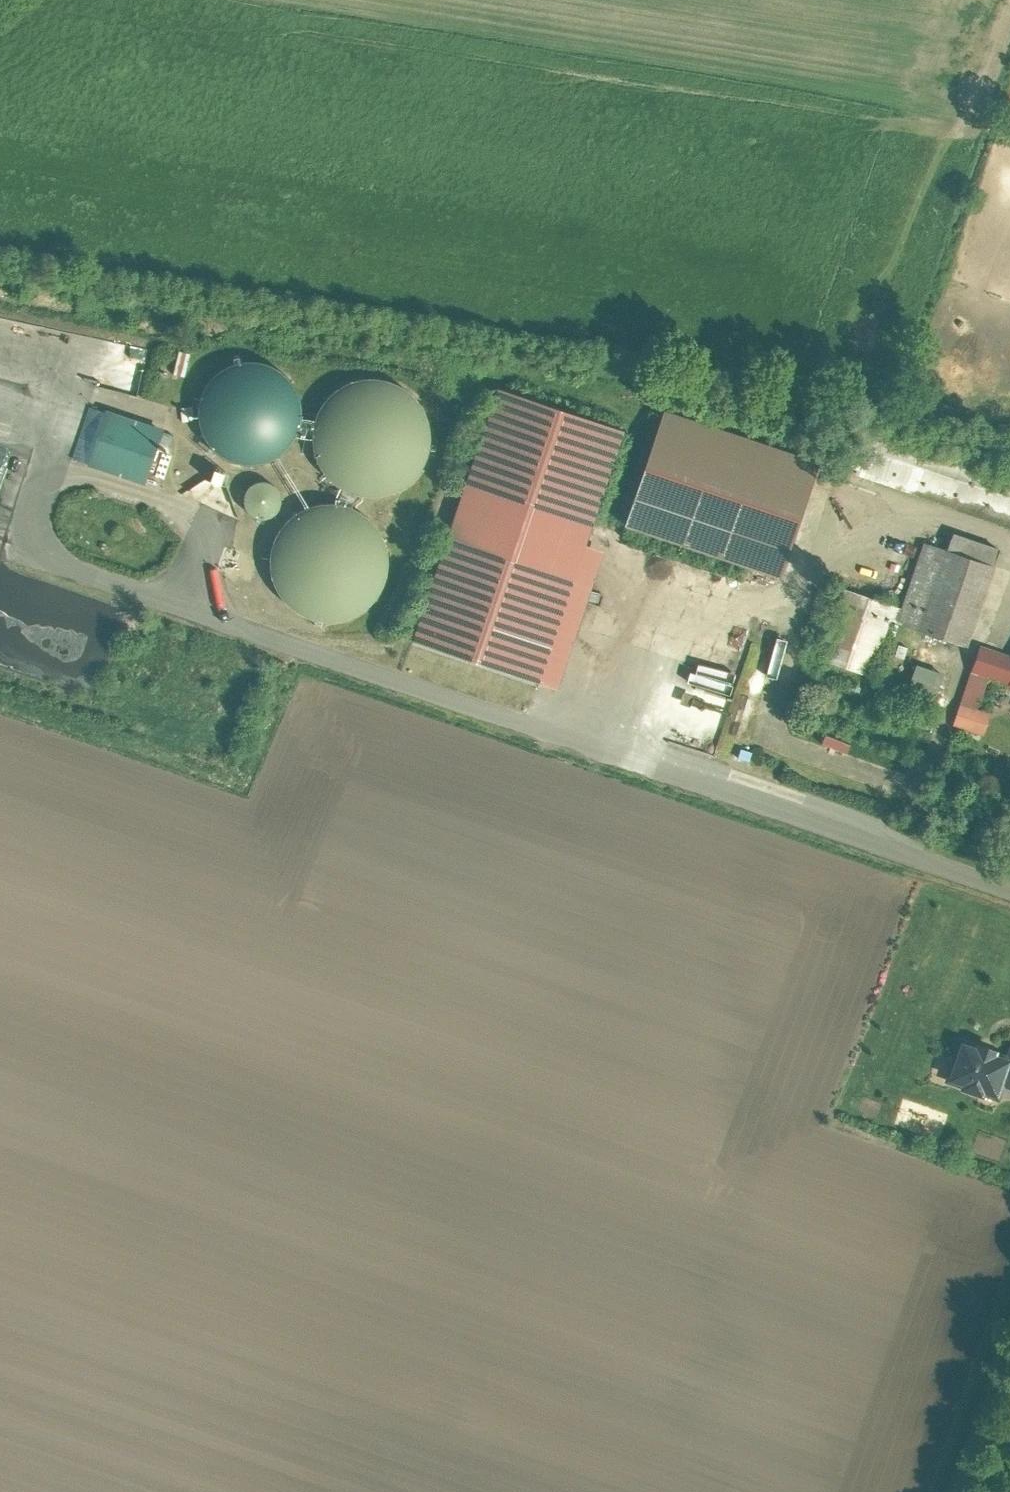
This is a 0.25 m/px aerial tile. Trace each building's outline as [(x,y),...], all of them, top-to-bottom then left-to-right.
[(50,330),(32,324),(27,340),(18,337),(11,359),(22,363),(19,372),(10,369),(5,383),(1,382),(0,384),(0,392),(21,399),(33,363),(38,365),(50,330)] [(187,375),(193,353),(180,349),(173,371),(187,375)] [(234,463),(249,464),(263,461),(275,453),(285,443),(292,430),(295,416),(294,401),(288,388),(279,377),(268,368),(254,363),(239,363),(225,366),(213,373),(203,383),(196,396),(193,410),(194,425),(200,438),(209,450),(220,458),(234,463)] [(123,369),(118,387),(140,394),(146,375),(123,369)] [(356,494),(372,495),(387,491),(401,484),(413,474),(421,461),(426,446),(427,431),(423,415),(416,402),(406,390),(393,382),(378,377),(363,376),(347,379),(333,386),(322,397),(313,410),(309,425),(308,440),(311,455),(318,469),(329,481),(342,489),(356,494)] [(619,432),(494,391),(413,641),(557,687),(601,552),(582,546),(619,432)] [(144,482),(162,429),(103,408),(84,461),(144,482)] [(810,460),(659,411),(622,525),(773,574),(810,460)] [(257,515),(265,516),(272,513),(278,508),(280,500),(280,493),(276,486),(269,482),(261,481),(254,483),(248,489),(246,496),(246,504),(250,510),(257,515)] [(966,493),(979,502),(983,495),(979,492),(982,487),(974,481),(966,493)] [(315,618),(330,619),(345,615),(358,608),(369,598),(377,586),(381,571),(382,557),(379,542),(372,529),(361,518),(349,510),(334,506),(320,505),(305,509),(292,516),(281,526),(273,538),(269,553),(268,567),(271,582),(278,595),(289,606),(301,614),(315,618)] [(880,677),(897,625),(962,646),(995,548),(952,534),(947,550),(923,543),(902,607),(841,587),(819,657),(880,677)] [(1009,684),(1009,654),(979,644),(970,671),(956,713),(973,719),(987,676),(1009,684)] [(943,674),(914,665),(908,684),(937,693),(943,674)] [(832,733),(829,744),(855,751),(858,740),(832,733)] [(1008,1052),(957,1034),(942,1078),(995,1096),(999,1082),(1009,1086),(1009,1046),(1008,1052)]
